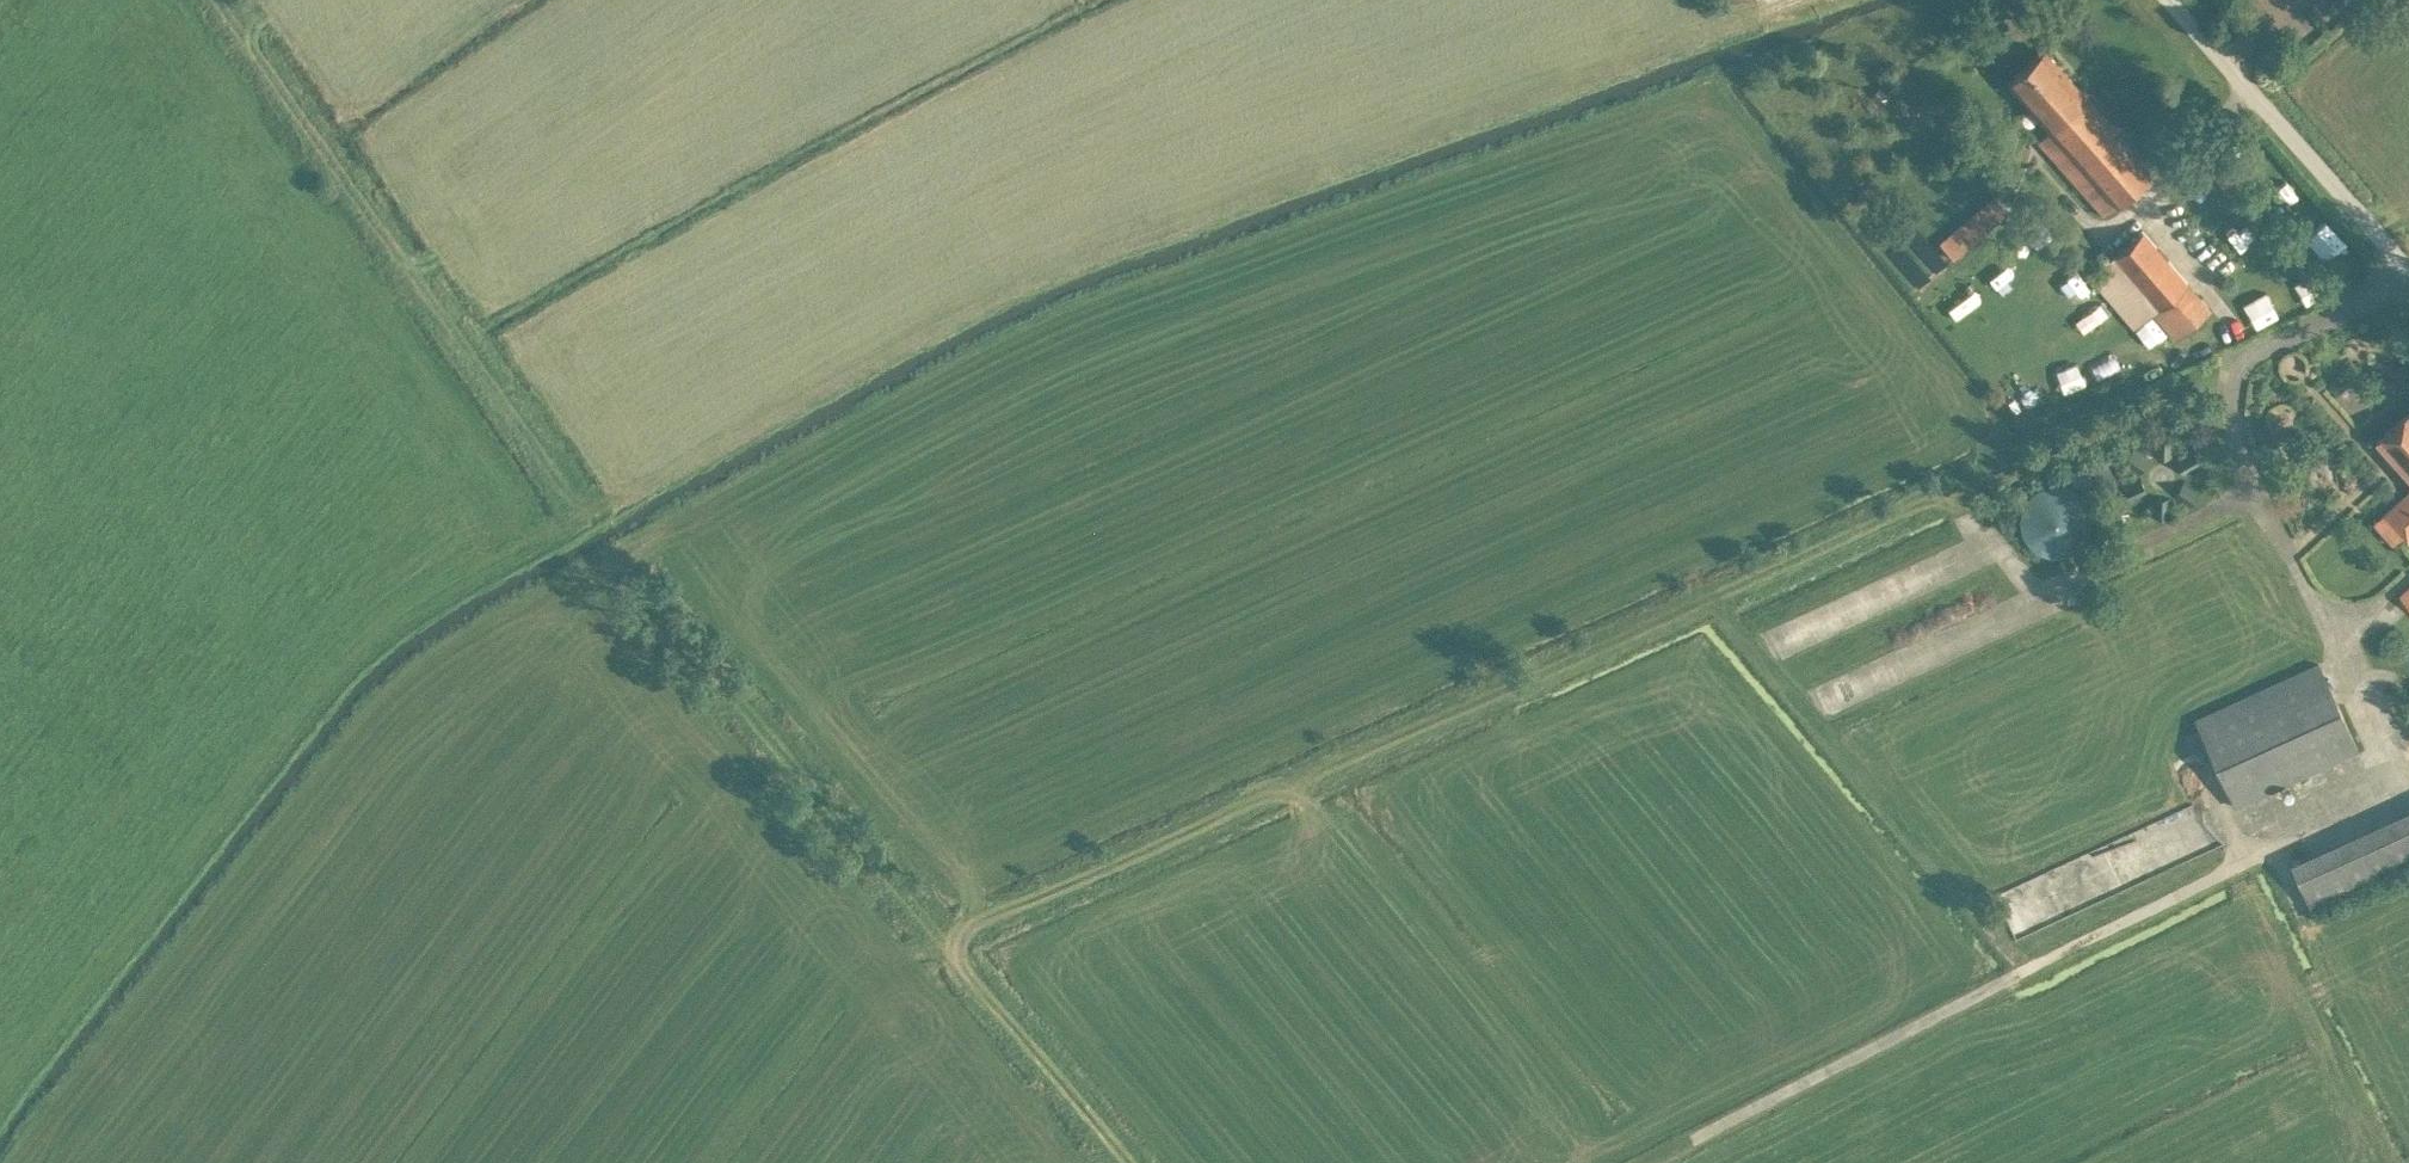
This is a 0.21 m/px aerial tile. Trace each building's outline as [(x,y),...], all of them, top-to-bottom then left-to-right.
[(2107,211),(2136,185),(2153,170),(2044,48),(2009,79),(2050,126),(2040,135),(2107,211)] [(1939,241),(1953,257),(2007,210),(1993,194),(1939,241)] [(2143,229),(2089,276),(2134,327),(2152,311),(2174,337),(2210,306),(2143,229)] [(2377,438),(2408,474),(2408,409),(2377,438)] [(2156,437),(2155,455),(2172,456),(2173,437),(2156,437)] [(2134,446),(2123,461),(2140,472),(2150,458),(2134,446)] [(2194,447),(2175,458),(2185,473),(2203,463),(2194,447)] [(2067,474),(2073,486),(2080,483),(2084,492),(2097,487),(2087,465),(2067,474)] [(2140,476),(2122,484),(2130,501),(2148,492),(2140,476)] [(2183,480),(2175,492),(2190,503),(2199,491),(2183,480)] [(2076,488),(2073,486),(2069,484),(2065,483),(2059,482),(2054,482),(2047,483),(2039,486),(2034,489),(2030,493),(2027,496),(2023,502),(2021,508),(2020,515),(2020,521),(2021,525),(2022,530),(2024,535),(2027,540),(2031,544),(2034,547),(2039,550),(2045,552),(2050,553),(2056,554),(2062,553),(2067,552),(2073,549),(2077,547),(2080,544),(2084,540),(2087,535),(2089,530),(2091,525),(2091,518),(2091,512),(2089,506),(2087,501),(2086,498),(2084,496),(2083,494),(2080,491),(2076,488)] [(2405,532),(2408,536),(2408,491),(2374,522),(2392,543),(2405,532)] [(2153,496),(2152,518),(2170,519),(2170,496),(2153,496)] [(2119,509),(2115,516),(2119,523),(2126,523),(2131,516),(2127,510),(2119,509)] [(2399,593),(2408,604),(2408,584),(2399,593)] [(2235,802),(2358,748),(2319,661),(2197,715),(2235,802)] [(2408,858),(2408,806),(2291,860),(2312,904),(2408,858)] [(2130,861),(2123,840),(2075,856),(2083,877),(2130,861)]
